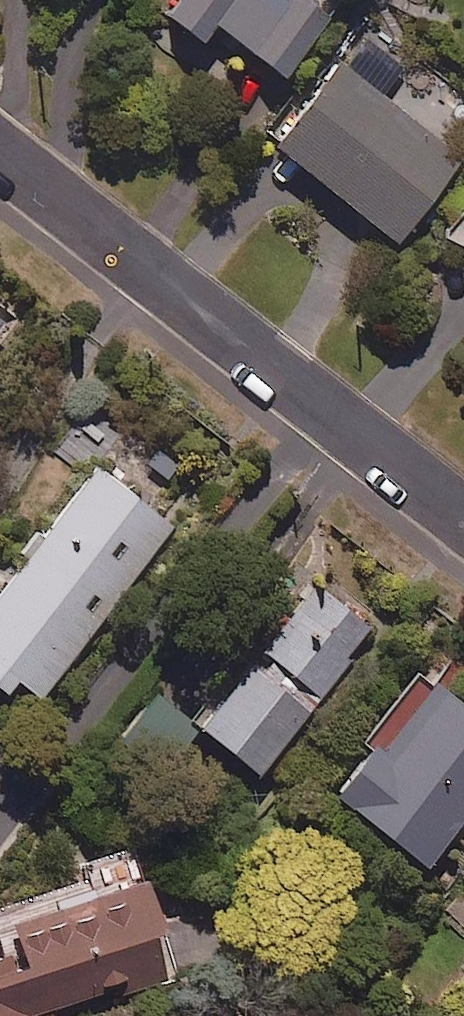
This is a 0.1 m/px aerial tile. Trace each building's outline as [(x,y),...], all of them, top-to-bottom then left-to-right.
[(163,24),(198,52),(214,31),(282,85),(330,24),(300,0),(181,0),(163,24)] [(405,68),(362,36),(273,154),(397,248),(462,161),(380,100),(405,68)] [(96,470),(45,536),(36,530),(15,558),(23,564),(0,595),(0,698),(3,701),(15,685),(39,703),(173,529),(96,470)] [(369,633),(306,585),(194,732),(257,780),(369,633)] [(431,689),(387,746),(380,741),(331,805),(424,877),(461,830),(463,832),(463,714),(431,689)] [(191,731),(149,697),(109,747),(151,781),(191,731)] [(89,893),(54,905),(52,899),(0,916),(0,948),(4,960),(0,962),(0,1015),(74,1015),(174,982),(141,883),(91,900),(89,893)]
